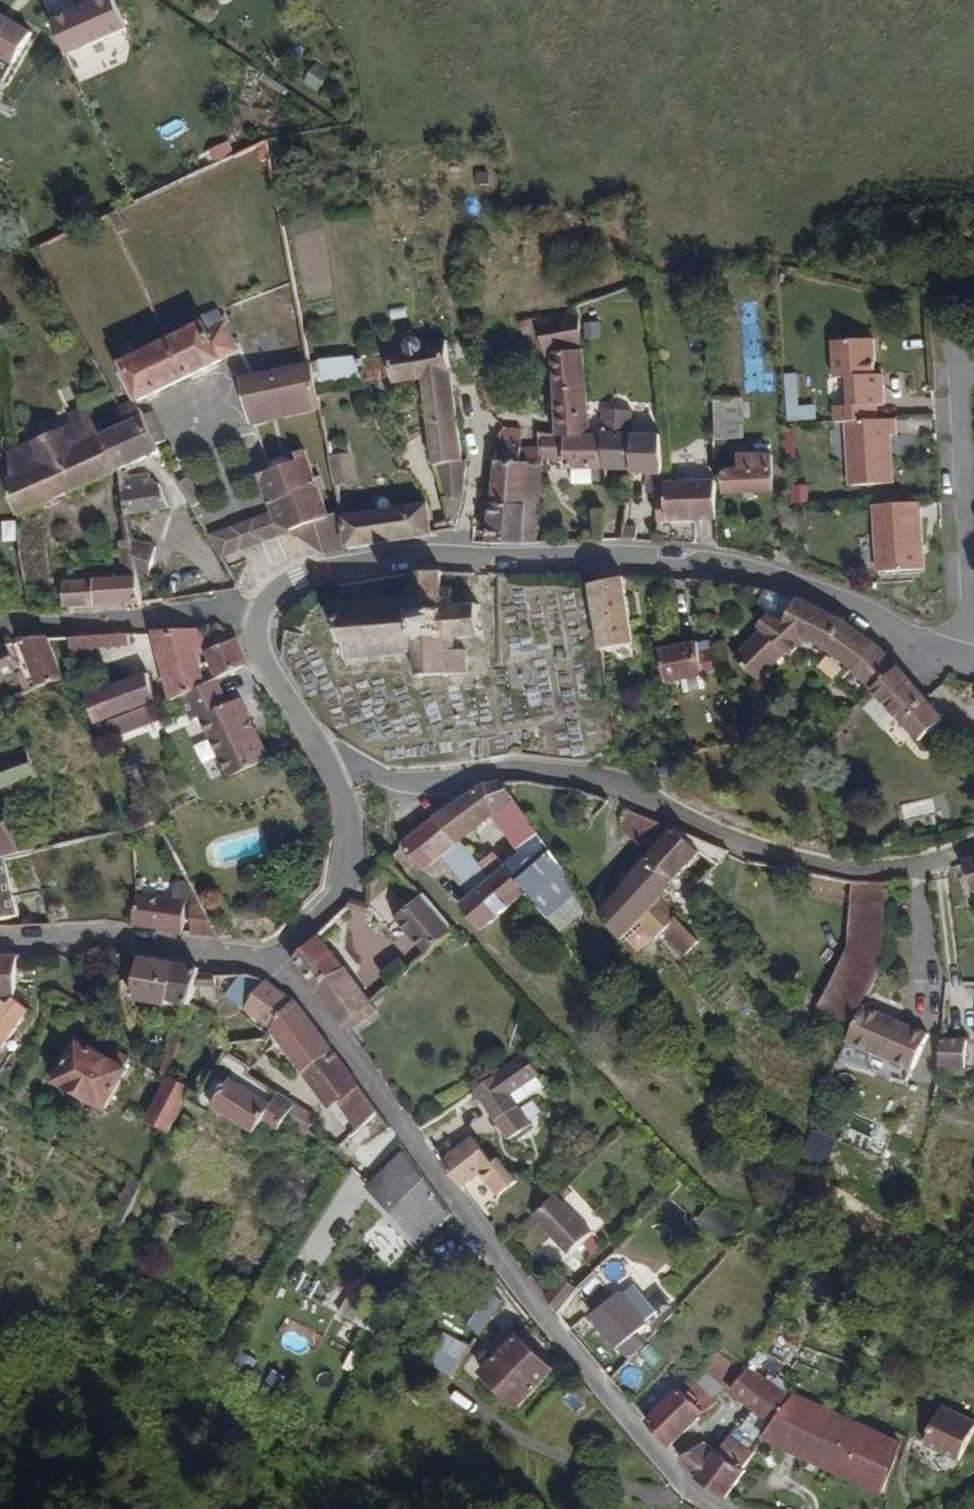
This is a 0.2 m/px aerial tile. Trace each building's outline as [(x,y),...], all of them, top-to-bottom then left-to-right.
[(111,0),(94,0),(49,21),(64,53),(123,25),(111,0)] [(11,61),(28,30),(0,15),(0,55),(11,61)] [(11,61),(0,55),(0,79),(1,79),(11,61)] [(492,276),(491,269),(483,271),(484,278),(492,276)] [(138,397),(237,350),(217,308),(195,318),(198,323),(122,360),(116,362),(132,395),(136,393),(138,397)] [(583,349),(573,309),(532,320),(539,351),(547,351),(583,349)] [(600,337),(599,322),(583,323),(584,338),(600,337)] [(449,370),(446,340),(417,345),(416,340),(410,338),(404,340),(401,345),(385,348),(390,384),(419,380),(428,455),(433,465),(444,462),(461,459),(449,370)] [(868,371),(867,338),(828,339),(829,375),(844,374),(845,403),(831,403),(832,419),(846,418),(871,418),(871,405),(881,404),(880,382),(868,382),(868,371)] [(583,349),(547,351),(552,432),(562,432),(588,432),(583,349)] [(355,378),(352,355),(319,359),(321,382),(355,378)] [(283,415),(319,408),(311,362),(282,368),(263,371),(239,376),(246,412),(281,406),(283,415)] [(880,382),(880,370),(868,371),(868,382),(880,382)] [(816,404),(797,405),(796,374),(785,374),(787,421),(817,419),(816,404)] [(745,439),(745,400),(713,400),(713,439),(745,439)] [(135,406),(124,402),(118,405),(126,418),(112,425),(98,431),(118,469),(157,451),(151,440),(140,415),(135,406)] [(78,441),(98,431),(89,413),(84,404),(64,414),(68,423),(78,441)] [(283,415),(281,406),(246,412),(248,422),(283,415)] [(165,434),(153,409),(140,415),(151,440),(165,434)] [(633,432),(633,410),(600,410),(600,432),(628,432),(633,432)] [(894,483),(892,432),(886,432),(886,417),(871,418),(846,418),(848,485),(894,483)] [(7,476),(52,454),(78,441),(68,423),(11,449),(7,450),(7,476)] [(497,434),(496,442),(519,444),(518,428),(503,427),(497,434)] [(76,488),(88,482),(100,477),(107,474),(113,471),(118,469),(98,431),(78,441),(52,454),(7,476),(4,477),(14,516),(76,488)] [(562,442),(562,432),(552,432),(537,432),(537,444),(537,448),(536,459),(538,459),(562,460),(562,442)] [(628,469),(628,432),(600,432),(588,432),(562,432),(562,442),(562,460),(562,468),(628,469)] [(661,474),(661,433),(633,432),(628,432),(628,469),(628,473),(659,474),(661,474)] [(524,504),(527,459),(520,459),(520,447),(520,445),(519,444),(496,442),(493,441),(487,501),(524,504)] [(536,459),(537,448),(520,447),(520,459),(527,459),(536,459)] [(275,526),(287,532),(327,516),(303,449),(292,452),(294,459),(289,461),(281,457),(272,460),(270,468),(255,474),(269,511),(275,526)] [(357,481),(351,451),(329,456),(336,485),(357,481)] [(771,491),(771,453),(736,453),(736,460),(728,460),(728,469),(720,469),(720,491),(771,491)] [(462,498),(461,459),(444,462),(433,465),(440,496),(462,498)] [(534,541),(538,459),(536,459),(527,459),(524,504),(522,541),(534,541)] [(167,508),(160,484),(154,483),(153,478),(150,478),(149,472),(125,475),(123,473),(118,474),(125,513),(167,508)] [(194,494),(186,478),(178,482),(191,506),(199,502),(194,494)] [(714,520),(713,479),(669,480),(659,480),(659,490),(660,499),(660,522),(694,521),(714,520)] [(453,517),(458,510),(462,498),(440,496),(445,516),(453,517)] [(522,541),(524,504),(487,501),(484,541),(522,541)] [(922,570),(919,501),(874,502),(876,572),(922,570)] [(428,534),(425,511),(424,503),(342,515),(346,548),(429,537),(428,534)] [(346,548),(342,515),(341,510),(327,516),(287,532),(321,552),(346,548)] [(269,511),(213,533),(207,535),(222,557),(267,540),(287,532),(275,526),(269,511)] [(145,575),(153,543),(129,537),(130,541),(135,573),(145,575)] [(135,573),(130,541),(121,542),(121,551),(125,579),(62,580),(64,606),(99,604),(139,600),(135,573)] [(453,587),(439,587),(439,570),(410,570),(410,591),(400,591),(399,591),(399,586),(392,586),(392,590),(384,590),(384,586),(375,586),(375,591),(365,591),(365,585),(356,586),(356,592),(351,592),(351,585),(344,585),(344,591),(334,591),(334,602),(343,602),(343,605),(335,605),(335,613),(343,613),(343,625),(334,625),(334,634),(343,634),(343,641),(334,641),(334,653),(343,653),(343,661),(350,661),(350,653),(357,653),(357,661),(365,661),(365,653),(376,653),(376,662),(385,662),(385,653),(392,653),(392,663),(400,663),(400,673),(467,673),(466,649),(454,649),(454,638),(475,638),(475,602),(453,602),(453,587)] [(630,641),(621,578),(589,582),(598,646),(630,641)] [(896,666),(873,638),(833,614),(795,596),(784,619),(766,613),(755,625),(759,629),(735,657),(759,679),(783,649),(789,653),(803,638),(836,657),(870,691),(896,666)] [(655,629),(657,621),(635,614),(632,622),(655,629)] [(163,678),(165,691),(168,702),(178,697),(199,687),(193,667),(187,650),(180,628),(150,631),(151,634),(163,678)] [(200,645),(192,628),(180,628),(187,650),(200,645)] [(68,649),(127,646),(127,634),(67,638),(68,649)] [(47,637),(27,636),(17,640),(31,679),(26,681),(30,690),(62,678),(47,637)] [(245,663),(247,662),(235,637),(202,652),(206,660),(193,667),(199,687),(213,680),(245,663)] [(701,675),(700,668),(699,663),(697,651),(695,640),(674,644),(655,647),(661,682),(671,680),(694,676),(701,675)] [(2,644),(0,645),(0,679),(18,668),(2,644)] [(925,698),(900,671),(896,666),(870,691),(877,700),(900,724),(916,742),(943,718),(925,698)] [(93,722),(154,701),(145,672),(83,692),(93,722)] [(696,686),(694,676),(671,680),(672,689),(676,692),(694,688),(696,686)] [(265,757),(235,697),(224,702),(213,680),(199,687),(178,697),(190,720),(196,717),(225,776),(265,757)] [(161,719),(154,701),(93,722),(100,740),(124,731),(136,727),(161,719)] [(34,776),(24,750),(0,759),(0,789),(2,788),(18,782),(34,776)] [(454,844),(491,815),(513,799),(501,779),(484,781),(431,816),(443,830),(454,844)] [(516,849),(533,836),(538,833),(513,799),(491,815),(516,849)] [(617,827),(647,853),(652,847),(657,842),(671,827),(624,809),(617,827)] [(454,844),(443,830),(431,816),(397,844),(402,849),(405,854),(421,872),(454,844)] [(6,821),(0,824),(0,861),(1,860),(20,856),(6,821)] [(668,882),(697,851),(671,827),(657,842),(652,847),(647,853),(642,858),(668,882)] [(562,871),(554,859),(548,850),(514,880),(526,894),(560,932),(586,907),(562,871)] [(973,893),(973,855),(955,861),(960,875),(967,896),(973,893)] [(619,939),(638,917),(657,896),(668,882),(642,858),(600,908),(610,917),(604,924),(619,939)] [(1,860),(0,861),(0,919),(13,917),(12,909),(38,905),(34,891),(10,895),(1,860)] [(479,930),(526,894),(514,880),(501,866),(456,905),(479,930)] [(860,1005),(884,955),(888,883),(860,883),(850,882),(846,948),(817,1004),(852,1021),(860,1005)] [(423,951),(451,929),(438,913),(421,893),(394,915),(399,921),(423,951)] [(657,896),(638,917),(657,938),(661,934),(675,917),(657,896)] [(183,931),(184,902),(133,897),(132,923),(132,927),(183,931)] [(214,932),(208,919),(198,904),(189,904),(189,931),(214,932)] [(697,940),(675,917),(661,934),(681,957),(697,940)] [(343,965),(317,933),(286,961),(290,966),(296,973),(311,990),(343,965)] [(15,954),(0,954),(0,994),(14,995),(15,954)] [(164,1001),(170,962),(136,957),(129,1002),(163,1007),(164,1001)] [(191,986),(194,966),(170,962),(164,1001),(166,1001),(169,1002),(188,1005),(191,986)] [(343,1023),(370,1003),(343,965),(311,990),(339,1026),(343,1023)] [(266,979),(257,977),(245,976),(242,976),(238,976),(224,995),(241,1009),(250,995),(257,988),(262,983),(266,979)] [(267,1028),(277,1012),(294,998),(266,979),(262,983),(257,988),(250,995),(241,1009),(267,1028)] [(27,1010),(10,998),(6,1004),(0,1000),(0,1048),(27,1010)] [(333,1049),(294,998),(277,1012),(267,1028),(300,1073),(333,1049)] [(910,1070),(927,1037),(860,1005),(852,1021),(844,1038),(910,1070)] [(97,1114),(124,1068),(73,1038),(46,1084),(97,1114)] [(965,1070),(965,1056),(966,1039),(942,1039),(937,1039),(937,1070),(965,1070)] [(359,1083),(333,1049),(300,1073),(325,1108),(335,1101),(359,1083)] [(539,1073),(523,1051),(472,1087),(475,1091),(487,1108),(494,1118),(510,1140),(531,1125),(509,1094),(539,1073)] [(262,1116),(277,1092),(246,1072),(249,1067),(224,1052),(205,1081),(194,1098),(208,1107),(251,1134),(262,1116)] [(163,1133),(186,1087),(165,1076),(142,1122),(163,1133)] [(369,1118),(377,1110),(359,1083),(335,1101),(356,1130),(369,1118)] [(279,1127),(285,1117),(294,1103),(277,1092),(262,1116),(279,1127)] [(316,1116),(294,1103),(285,1117),(295,1123),(307,1130),(316,1116)] [(826,1162),(834,1138),(811,1131),(803,1155),(826,1162)] [(477,1172),(491,1161),(471,1135),(440,1159),(460,1185),(477,1172)] [(449,1217),(402,1151),(395,1157),(387,1164),(364,1186),(388,1214),(416,1245),(425,1237),(449,1217)] [(491,1161),(477,1172),(495,1195),(515,1180),(497,1157),(491,1161)] [(124,1226),(144,1189),(134,1184),(114,1221),(124,1226)] [(589,1230),(553,1192),(532,1213),(530,1215),(565,1252),(589,1230)] [(301,1272),(292,1291),(348,1319),(358,1300),(301,1272)] [(557,1309),(575,1288),(560,1276),(545,1294),(557,1309)] [(621,1294),(642,1322),(655,1312),(633,1284),(621,1294)] [(478,1334),(503,1297),(491,1289),(466,1325),(478,1334)] [(621,1294),(619,1291),(587,1315),(613,1348),(644,1324),(642,1322),(621,1294)] [(450,1377),(467,1345),(442,1332),(425,1364),(450,1377)] [(552,1369),(515,1333),(476,1373),(514,1409),(552,1369)] [(791,1394),(748,1365),(727,1393),(769,1423),(791,1394)] [(680,1385),(703,1412),(714,1403),(691,1375),(680,1385)] [(666,1445),(701,1412),(678,1388),(643,1422),(666,1445)] [(880,1493),(903,1441),(793,1392),(791,1394),(769,1423),(758,1439),(880,1493)] [(973,1431),(973,1423),(938,1405),(920,1441),(959,1461),(973,1431)] [(729,1434),(714,1450),(725,1461),(736,1468),(742,1471),(754,1451),(729,1434)] [(704,1441),(685,1453),(676,1458),(685,1466),(692,1473),(714,1450),(704,1441)] [(724,1497),(742,1471),(736,1468),(725,1461),(714,1450),(692,1473),(706,1485),(724,1497)]
